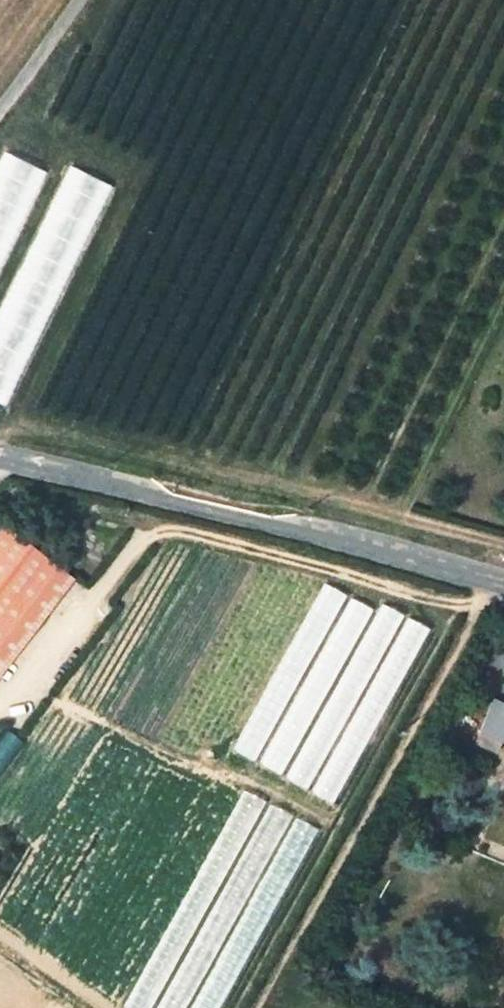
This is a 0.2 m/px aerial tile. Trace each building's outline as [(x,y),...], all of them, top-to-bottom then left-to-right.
[(45,168),(1,149),(0,152),(0,268),(45,168)] [(0,315),(0,400),(13,405),(107,180),(64,162),(0,315)] [(0,536),(0,643),(57,571),(5,530),(0,536)] [(0,643),(0,675),(73,584),(57,571),(0,643)] [(234,751),(339,804),(429,625),(383,602),(379,609),(320,580),(234,751)] [(503,724),(503,702),(489,696),(477,729),(499,738),(503,724)] [(317,825),(240,786),(127,1007),(224,1007),(317,825)]
